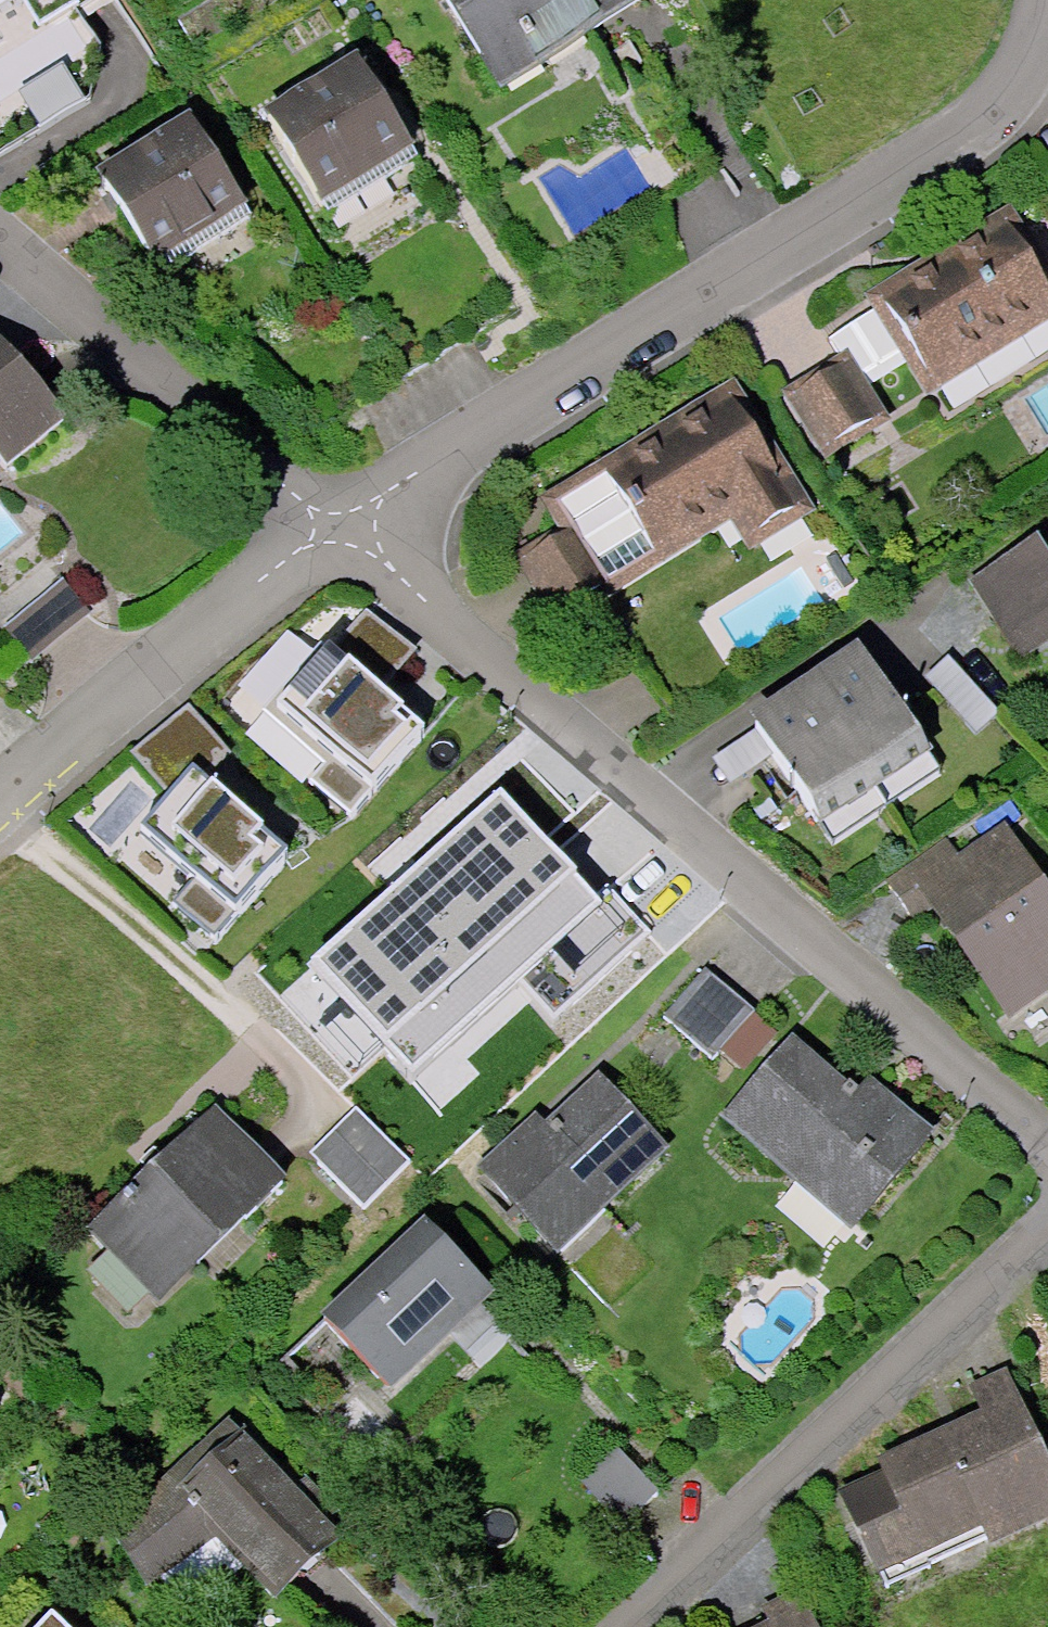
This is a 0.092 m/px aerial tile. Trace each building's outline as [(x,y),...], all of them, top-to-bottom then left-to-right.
[(518,92),(662,2),(661,0),(460,0),(518,92)] [(61,63),(19,89),(40,124),(83,97),(61,63)] [(286,128),(345,223),(437,167),(379,72),(286,128)] [(98,167),(157,259),(247,202),(188,110),(98,167)] [(881,294),(942,394),(1047,330),(1047,241),(1027,206),(881,294)] [(5,440),(25,463),(78,419),(5,331),(0,334),(0,444),(5,440)] [(861,349),(798,389),(842,460),(906,421),(861,349)] [(531,555),(577,626),(750,514),(771,546),(835,505),(751,374),(557,499),(575,527),(531,555)] [(980,582),(1031,661),(1047,650),(1047,538),(980,582)] [(66,595),(16,636),(41,668),(92,626),(66,595)] [(775,737),(840,832),(954,755),(889,660),(775,737)] [(331,662),(285,716),(378,794),(424,739),(331,662)] [(954,663),(932,681),(984,738),(1003,722),(954,663)] [(194,782),(146,839),(241,919),(289,863),(194,782)] [(503,785),(311,959),(413,1070),(604,896),(503,785)] [(983,870),(961,840),(903,881),(925,912),(942,900),(1005,987),(1047,957),(1047,862),(1030,837),(983,870)] [(677,1012),(725,1056),(766,1011),(717,968),(677,1012)] [(807,1031),(735,1118),(869,1229),(951,1131),(887,1078),(878,1089),(807,1031)] [(504,1178),(574,1251),(682,1148),(612,1074),(504,1178)] [(174,1298),(299,1179),(230,1107),(105,1226),(174,1298)] [(324,1151),(377,1204),(421,1160),(368,1108),(324,1151)] [(343,1317),(411,1389),(513,1292),(445,1220),(343,1317)] [(1019,1375),(977,1392),(991,1426),(891,1466),(896,1480),(849,1499),(886,1588),(991,1546),(995,1557),(1047,1536),(1047,1447),(1019,1375)] [(259,1434),(195,1496),(185,1485),(122,1530),(162,1585),(230,1536),(292,1600),(358,1535),(259,1434)] [(625,1445),(589,1481),(633,1526),(670,1490),(625,1445)] [(808,1600),(771,1615),(776,1626),(820,1626),(808,1600)] [(59,1616),(49,1626),(72,1626),(59,1616)]
